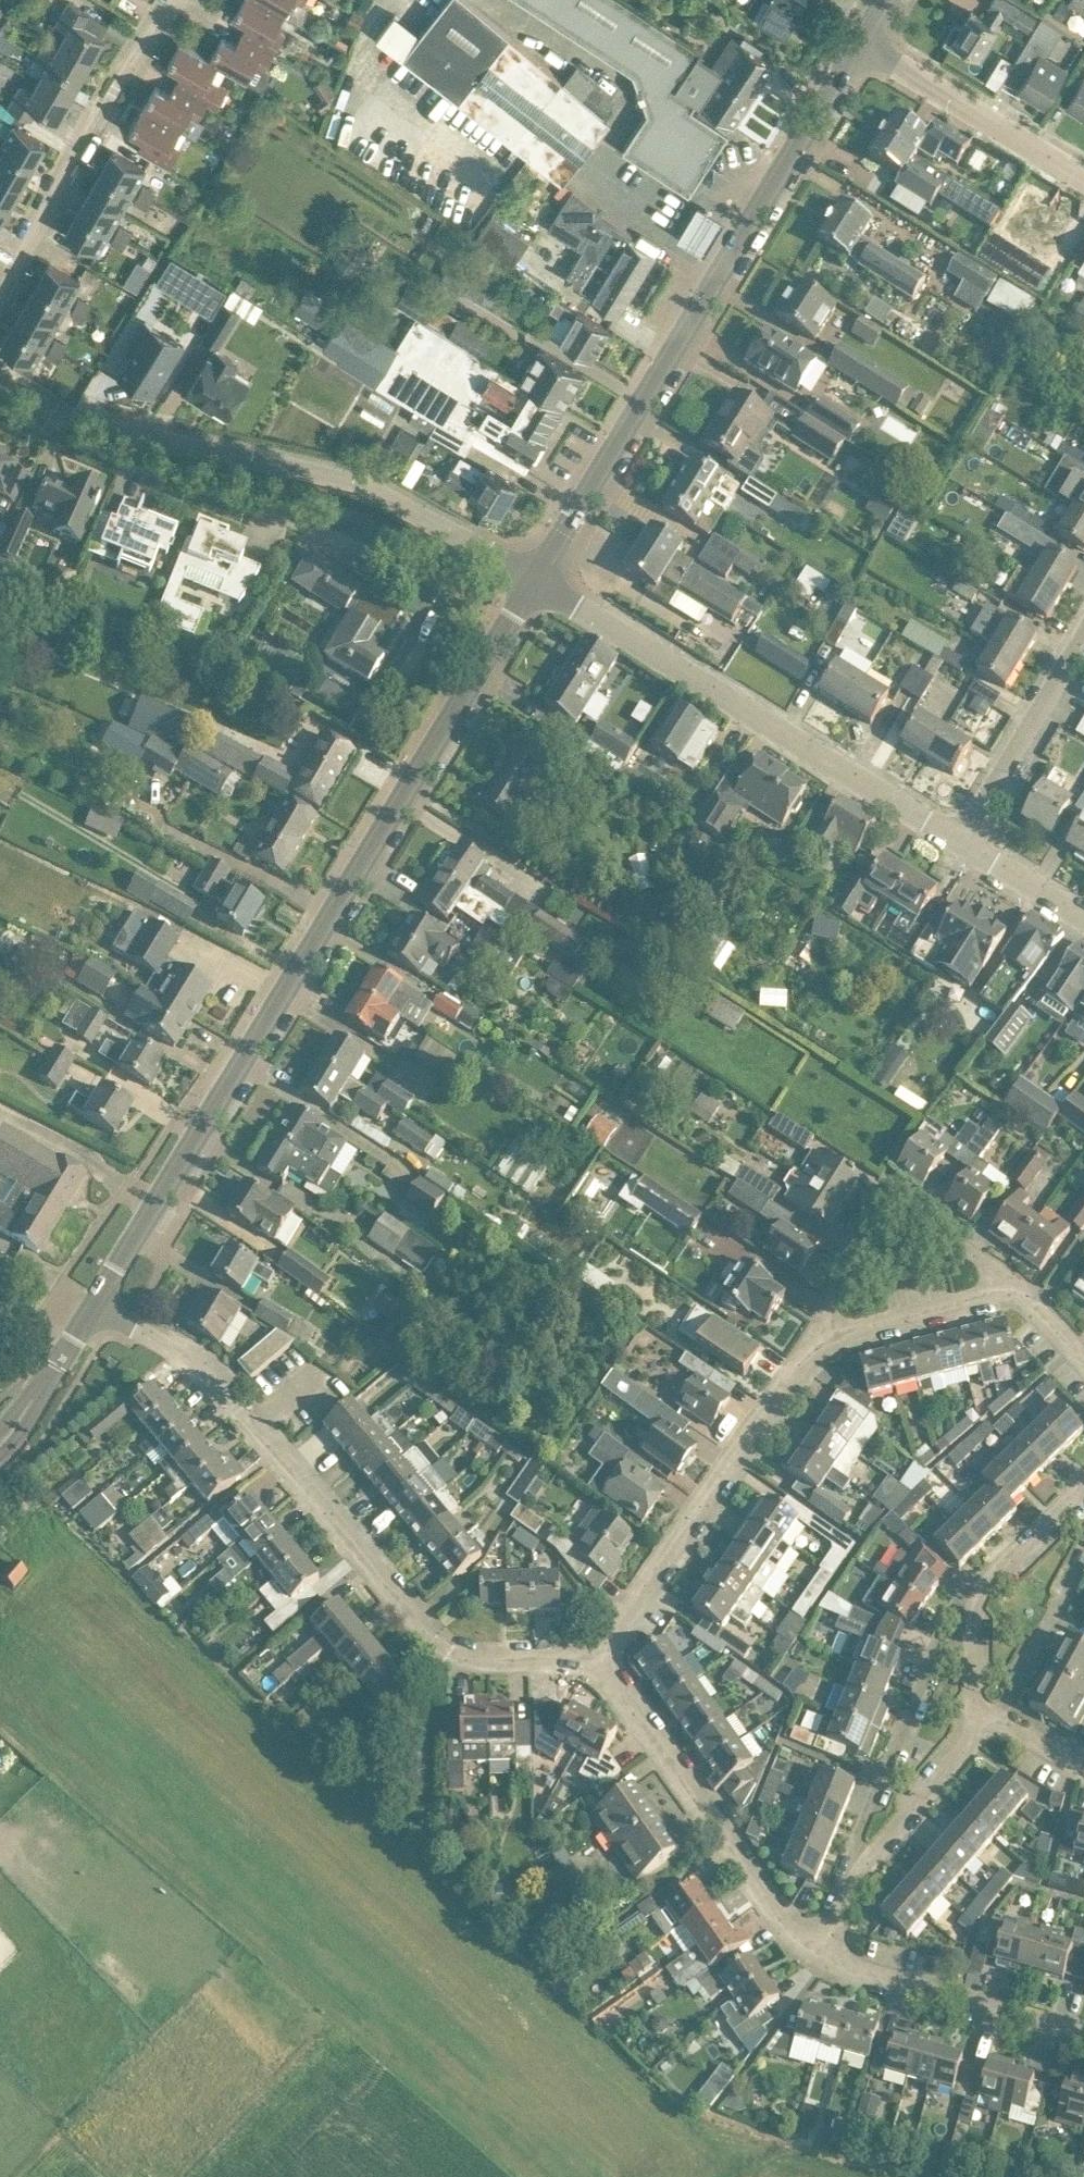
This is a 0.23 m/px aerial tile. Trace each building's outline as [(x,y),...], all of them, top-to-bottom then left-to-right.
[(68,29),(62,39),(94,58),(106,37),(102,35),(109,23),(69,0),(57,22),(68,29)] [(247,35),(274,51),(285,32),(277,27),(285,13),(262,0),(243,0),(235,14),(253,24),(247,35)] [(285,13),(303,24),(305,22),(305,19),(306,17),(307,15),(308,10),(308,5),(304,5),(302,4),(304,0),(262,0),(285,13)] [(563,180),(580,159),(581,160),(582,159),(581,158),(594,142),(594,143),(595,142),(594,141),(611,120),(602,113),(564,80),(563,82),(466,0),(440,0),(419,28),(393,8),(374,33),(563,180)] [(733,125),(775,62),(760,52),(763,47),(745,36),(722,71),(702,58),(701,57),(697,55),(701,49),(626,0),(524,0),(633,71),(647,111),(624,148),(689,191),(703,170),(728,131),(692,107),(697,100),(733,125)] [(786,33),(806,0),(752,0),(746,9),(786,33)] [(1008,0),(993,0),(990,5),(991,6),(984,18),(971,10),(962,25),(955,21),(943,41),(963,53),(967,46),(980,54),(996,27),(994,26),(1002,13),(1030,30),(1037,18),(1008,0)] [(1053,12),(1062,18),(1071,2),(1070,1),(1070,0),(1061,0),(1053,12)] [(1070,1),(1071,2),(1083,10),(1083,0),(1070,0),(1070,1)] [(352,14),(347,22),(357,27),(361,20),(352,14)] [(1019,88),(1045,104),(1064,72),(1044,59),(1063,28),(1042,15),(1012,64),(1028,73),(1019,88)] [(0,27),(0,29),(6,35),(15,24),(8,18),(0,27)] [(274,51),(247,35),(241,46),(222,35),(210,57),(210,58),(218,62),(218,63),(246,79),(255,65),(264,70),(274,51)] [(44,44),(39,53),(82,78),(94,58),(62,39),(56,50),(44,44)] [(210,77),(218,63),(218,62),(210,58),(210,57),(182,41),(169,63),(187,74),(181,85),(207,100),(219,107),(229,88),(210,77)] [(45,69),(39,80),(70,98),(82,78),(39,53),(33,63),(45,69)] [(564,80),(602,113),(614,98),(575,67),(564,80)] [(321,78),(314,83),(324,97),(318,102),(323,109),(330,103),(333,95),(321,78)] [(1067,106),(1083,116),(1083,115),(1083,79),(1067,106)] [(58,119),(70,98),(39,80),(33,91),(21,84),(9,106),(31,119),(38,108),(58,119)] [(207,100),(181,85),(175,96),(156,85),(143,107),(180,128),(188,114),(197,119),(207,100)] [(144,137),(138,148),(169,167),(180,147),(172,142),(180,128),(143,107),(131,129),(144,137)] [(957,166),(969,146),(934,124),(928,135),(895,114),(880,139),(913,159),(917,152),(933,162),(938,154),(957,166)] [(2,145),(34,163),(45,142),(14,124),(2,145)] [(902,175),(896,186),(931,208),(943,187),(909,166),(913,159),(880,139),(870,155),(902,175)] [(34,163),(2,145),(0,148),(0,171),(22,183),(34,163)] [(114,150),(102,170),(133,188),(145,168),(114,150)] [(1007,168),(1000,179),(1010,185),(1017,174),(1007,168)] [(102,170),(90,191),(122,209),(133,188),(102,170)] [(10,204),(22,183),(0,171),(0,198),(10,204)] [(142,183),(138,191),(150,198),(155,190),(142,183)] [(619,313),(654,255),(629,239),(633,234),(573,187),(548,228),(582,248),(565,277),(593,295),(592,297),(619,313)] [(90,191),(78,212),(110,230),(122,209),(90,191)] [(150,198),(138,191),(133,200),(146,207),(150,198)] [(1070,218),(1028,193),(1008,226),(1049,251),(1042,262),(1057,271),(1070,248),(1057,240),(1070,218)] [(10,204),(0,198),(0,221),(10,204)] [(711,248),(730,217),(704,201),(684,232),(711,248)] [(872,222),(841,203),(818,240),(860,266),(860,267),(913,300),(925,281),(872,248),(874,245),(862,238),(872,222)] [(999,212),(987,204),(976,222),(989,229),(999,212)] [(98,250),(110,230),(78,212),(66,232),(98,250)] [(491,215),(475,239),(513,264),(529,240),(491,215)] [(982,244),(989,231),(965,217),(958,230),(982,244)] [(119,224),(114,232),(127,240),(132,231),(119,224)] [(127,240),(114,232),(110,240),(122,247),(127,240)] [(171,256),(156,281),(212,315),(227,290),(171,256)] [(983,295),(993,279),(958,257),(948,273),(983,295)] [(49,263),(37,283),(69,301),(81,281),(49,263)] [(509,301),(447,264),(440,276),(501,314),(509,301)] [(1037,272),(1025,291),(1047,305),(1054,294),(1044,288),(1049,280),(1037,272)] [(408,279),(396,298),(418,312),(430,293),(408,279)] [(69,301),(37,283),(25,304),(57,322),(69,301)] [(835,309),(796,284),(776,316),(815,341),(835,309)] [(525,469),(544,437),(508,415),(462,387),(376,334),(304,291),(293,309),(330,331),(322,343),(340,354),(337,359),(416,407),(438,419),(473,440),(525,469)] [(79,297),(74,305),(87,312),(91,304),(79,297)] [(547,331),(591,359),(610,329),(578,310),(557,297),(550,309),(557,314),(547,331)] [(875,299),(866,313),(886,325),(895,310),(875,299)] [(462,387),(479,398),(485,389),(513,407),(508,415),(544,437),(563,407),(563,406),(520,381),(452,337),(432,324),(396,301),(376,334),(462,387)] [(1076,314),(1083,319),(1083,301),(1076,314)] [(225,302),(204,335),(220,344),(240,311),(225,302)] [(57,322),(25,304),(14,324),(45,343),(57,322)] [(82,320),(87,312),(74,305),(70,313),(82,320)] [(448,329),(471,343),(482,325),(459,311),(448,329)] [(133,352),(120,373),(129,379),(130,379),(131,379),(138,383),(138,384),(139,384),(139,385),(153,394),(164,375),(159,372),(173,349),(179,341),(179,340),(146,320),(133,341),(134,342),(135,342),(138,344),(133,352)] [(917,322),(907,339),(933,355),(944,338),(917,322)] [(45,343),(14,324),(2,345),(33,363),(45,343)] [(818,363),(768,331),(747,364),(797,396),(818,363)] [(54,337),(50,345),(62,352),(67,344),(54,337)] [(62,352),(50,345),(45,353),(58,360),(62,352)] [(843,345),(829,365),(897,408),(910,388),(843,345)] [(209,356),(186,393),(202,403),(204,401),(228,415),(235,403),(239,403),(244,396),(242,393),(249,381),(234,371),(240,362),(216,347),(210,357),(209,356)] [(520,381),(563,406),(583,372),(540,347),(520,380),(520,381)] [(313,443),(331,400),(296,385),(278,429),(313,443)] [(750,480),(752,482),(764,464),(762,452),(755,448),(773,419),(738,397),(723,421),(720,418),(704,443),(731,460),(728,465),(728,466),(750,480)] [(806,416),(846,442),(850,444),(862,425),(818,397),(806,416)] [(438,419),(416,407),(409,419),(430,431),(438,419)] [(832,463),(846,442),(806,416),(792,438),(832,463)] [(438,419),(430,431),(466,452),(473,440),(438,419)] [(390,455),(408,466),(424,440),(405,429),(390,455)] [(1082,469),(1083,466),(1083,455),(1060,441),(1054,451),(1082,469)] [(2,466),(6,456),(0,453),(0,498),(11,503),(24,476),(2,466)] [(740,488),(694,459),(679,484),(710,504),(724,513),(740,488)] [(471,476),(453,464),(444,478),(468,492),(469,497),(480,503),(485,502),(500,511),(510,493),(516,484),(488,467),(479,481),(471,476)] [(750,480),(742,493),(785,519),(792,507),(752,482),(750,480)] [(77,545),(101,492),(76,481),(69,497),(61,494),(62,492),(45,484),(34,509),(58,520),(52,533),(77,545)] [(724,513),(710,504),(679,484),(663,509),(709,538),(724,513)] [(878,490),(865,511),(886,524),(899,503),(878,490)] [(1074,510),(1083,516),(1083,492),(1074,510)] [(994,508),(1010,517),(1042,537),(1049,526),(1001,497),(994,508)] [(100,515),(92,535),(85,553),(116,565),(115,569),(116,570),(120,561),(149,573),(157,551),(166,555),(176,528),(139,514),(143,503),(141,503),(139,508),(123,501),(115,521),(100,515)] [(1083,551),(1083,516),(1074,510),(1058,535),(1083,551)] [(16,514),(0,550),(0,558),(13,564),(32,522),(16,514)] [(1036,548),(1042,537),(1010,517),(1003,528),(1036,548)] [(174,602),(181,583),(187,569),(223,583),(217,596),(238,604),(260,569),(240,561),(242,556),(235,553),(238,545),(225,540),(227,532),(197,520),(189,541),(186,540),(151,629),(165,634),(168,628),(192,638),(202,613),(174,602)] [(747,600),(720,583),(677,557),(683,547),(652,528),(639,550),(692,583),(704,590),(707,587),(741,609),(747,600)] [(705,550),(732,567),(750,578),(758,566),(713,538),(705,550)] [(704,590),(692,583),(639,550),(625,571),(649,586),(645,592),(669,607),(679,592),(732,625),(741,609),(707,587),(704,590)] [(724,579),(732,567),(705,550),(697,562),(724,579)] [(1033,578),(1062,595),(1077,569),(1048,552),(1033,578)] [(361,588),(353,583),(310,557),(295,583),(345,614),(346,612),(352,616),(327,658),(370,684),(385,660),(367,648),(381,624),(392,631),(402,614),(369,593),(368,596),(359,591),(361,588)] [(0,576),(0,587),(6,590),(11,580),(0,576)] [(1018,604),(1046,621),(1062,595),(1033,578),(1018,604)] [(959,581),(952,592),(972,604),(978,593),(959,581)] [(846,605),(825,643),(836,648),(856,610),(846,605)] [(992,646),(1021,663),(1036,638),(1007,620),(992,646)] [(911,621),(902,638),(962,674),(969,662),(947,649),(950,644),(911,621)] [(768,637),(757,654),(802,683),(813,665),(768,637)] [(576,726),(618,658),(588,639),(545,706),(576,726)] [(1006,689),(1021,663),(992,646),(976,671),(1006,689)] [(820,694),(845,709),(864,679),(838,663),(820,694)] [(306,665),(297,679),(309,686),(318,672),(306,665)] [(901,689),(911,695),(924,673),(914,668),(901,689)] [(933,679),(924,673),(911,695),(920,701),(933,679)] [(864,679),(845,709),(871,725),(889,695),(864,679)] [(1001,697),(975,682),(969,692),(992,706),(995,708),(1001,697)] [(992,706),(976,697),(968,710),(984,719),(992,706)] [(693,774),(719,734),(678,706),(651,746),(693,774)] [(902,744),(928,760),(945,731),(920,716),(902,744)] [(616,774),(622,764),(634,745),(602,725),(591,744),(585,754),(616,774)] [(136,767),(139,761),(150,743),(124,732),(114,728),(103,747),(136,767)] [(543,728),(533,743),(555,757),(565,742),(543,728)] [(288,793),(319,811),(352,754),(321,735),(297,777),(263,759),(262,760),(204,729),(194,749),(252,780),(285,798),(288,793)] [(971,747),(945,731),(928,760),(953,776),(971,747)] [(550,760),(522,742),(483,805),(520,828),(536,801),(527,795),(550,760)] [(187,750),(183,757),(174,772),(219,798),(232,776),(187,750)] [(761,756),(735,796),(751,807),(754,802),(783,821),(780,826),(782,827),(791,812),(796,813),(802,804),(800,799),(799,799),(806,789),(778,771),(779,769),(761,756)] [(624,767),(619,775),(640,788),(645,780),(624,767)] [(1025,820),(1051,836),(1070,803),(1057,795),(1067,778),(1055,771),(1044,788),(1025,820)] [(741,811),(716,795),(697,824),(722,840),(741,811)] [(250,857),(280,875),(315,817),(285,799),(250,857)] [(855,856),(876,820),(841,799),(836,806),(824,826),(825,827),(813,846),(828,855),(834,844),(855,856)] [(91,809),(86,830),(120,838),(124,816),(91,809)] [(1068,847),(1078,853),(1075,858),(1083,864),(1083,821),(1068,847)] [(688,849),(688,852),(688,854),(688,856),(689,858),(691,860),(692,862),(694,863),(697,864),(699,864),(701,864),(703,864),(705,863),(707,862),(709,860),(711,858),(712,856),(712,854),(712,852),(712,849),(711,847),(710,845),(709,843),(707,841),(705,840),(702,839),(700,839),(698,839),(695,840),(693,841),(691,843),(690,845),(688,847),(688,849)] [(467,890),(512,920),(572,960),(583,942),(515,898),(487,879),(492,872),(484,867),(487,863),(460,845),(453,857),(449,854),(445,855),(438,866),(439,870),(442,872),(441,873),(467,890)] [(840,899),(833,910),(848,919),(856,907),(868,916),(879,899),(891,907),(911,875),(885,859),(868,886),(856,879),(842,901),(840,899)] [(212,918),(226,927),(225,928),(231,931),(232,930),(242,936),(260,907),(263,909),(264,908),(221,881),(226,872),(207,861),(189,891),(208,902),(210,899),(219,905),(212,918)] [(512,920),(467,890),(441,873),(421,904),(446,921),(455,908),(483,928),(487,922),(504,933),(512,920)] [(903,914),(887,940),(901,949),(912,956),(926,934),(914,927),(936,891),(911,875),(891,907),(903,914)] [(156,881),(145,900),(185,924),(197,905),(156,881)] [(926,934),(912,956),(927,966),(935,971),(938,969),(960,982),(942,1012),(953,1019),(971,989),(1005,934),(990,925),(993,921),(991,920),(990,923),(976,914),(977,912),(976,911),(974,915),(959,905),(947,924),(936,917),(926,934)] [(134,912),(123,930),(140,940),(128,959),(155,976),(164,960),(177,939),(176,938),(176,939),(134,912)] [(1032,915),(1028,921),(1014,943),(1015,943),(1004,960),(1009,962),(981,1001),(1003,1017),(1011,1007),(1017,999),(1027,986),(1033,978),(1034,979),(1046,963),(1064,935),(1032,915)] [(445,936),(412,916),(387,955),(420,976),(430,960),(446,969),(460,947),(444,937),(445,936)] [(712,927),(696,953),(711,962),(727,936),(712,927)] [(469,953),(510,978),(523,958),(482,932),(469,953)] [(1079,945),(1044,997),(1070,1016),(1083,996),(1083,948),(1079,945)] [(61,975),(74,983),(100,999),(114,976),(88,960),(86,964),(72,956),(61,975)] [(155,976),(145,992),(190,1019),(210,987),(164,960),(155,976)] [(557,961),(551,971),(576,987),(583,977),(557,961)] [(378,970),(363,995),(401,1018),(411,1002),(420,1008),(425,1000),(425,999),(378,970)] [(129,1006),(122,1016),(133,1023),(173,1047),(190,1019),(145,992),(139,988),(129,1006)] [(712,994),(699,1014),(733,1035),(746,1015),(712,994)] [(363,995),(347,1020),(371,1035),(385,1044),(401,1018),(363,995)] [(440,996),(431,1009),(473,1036),(485,1018),(464,1005),(461,1010),(440,996)] [(1073,1019),(1083,1026),(1083,1002),(1073,1019)] [(76,1036),(90,1044),(105,1020),(91,1012),(76,1003),(62,1026),(77,1035),(76,1036)] [(1011,1007),(1003,1017),(985,1041),(1002,1054),(1028,1020),(1011,1007)] [(336,1038),(320,1063),(350,1081),(365,1056),(336,1038)] [(439,1071),(451,1052),(428,1038),(416,1057),(439,1071)] [(419,1049),(407,1041),(400,1051),(413,1059),(419,1049)] [(151,1072),(159,1059),(135,1044),(127,1057),(106,1043),(98,1056),(119,1069),(119,1070),(148,1088),(156,1075),(151,1072)] [(52,1046),(32,1078),(55,1091),(74,1060),(52,1046)] [(891,1046),(869,1079),(887,1092),(909,1058),(891,1046)] [(453,1056),(446,1068),(465,1081),(473,1069),(453,1056)] [(350,1081),(320,1063),(302,1093),(331,1111),(340,1097),(378,1121),(387,1106),(368,1092),(350,1081)] [(377,1077),(368,1092),(387,1106),(394,1110),(405,1116),(415,1100),(377,1077)] [(1046,1134),(1056,1120),(1063,1111),(1021,1080),(1004,1103),(1046,1134)] [(906,1084),(898,1095),(907,1102),(915,1090),(906,1084)] [(67,1107),(113,1135),(130,1107),(101,1089),(91,1104),(75,1094),(67,1107)] [(703,1094),(689,1114),(708,1126),(721,1106),(703,1094)] [(1074,1095),(1063,1111),(1056,1120),(1083,1140),(1083,1103),(1074,1095)] [(324,1125),(293,1107),(274,1138),(311,1161),(311,1160),(330,1172),(348,1143),(322,1128),(324,1125)] [(806,1153),(814,1140),(777,1116),(769,1129),(806,1153)] [(406,1120),(395,1136),(423,1155),(434,1139),(406,1120)] [(983,1132),(982,1131),(971,1146),(983,1155),(1002,1130),(999,1128),(991,1122),(983,1132)] [(971,1123),(960,1137),(956,1142),(946,1155),(958,1164),(971,1146),(982,1131),(971,1123)] [(23,1245),(37,1253),(84,1174),(58,1158),(56,1161),(17,1137),(1,1128),(0,1129),(0,1176),(16,1186),(2,1208),(0,1206),(0,1231),(23,1245)] [(922,1136),(899,1168),(923,1186),(946,1155),(956,1142),(946,1134),(937,1146),(922,1136)] [(311,1161),(274,1138),(256,1168),(284,1186),(285,1183),(284,1182),(290,1172),(331,1197),(342,1179),(330,1172),(311,1160),(311,1161)] [(511,1145),(493,1172),(529,1197),(547,1170),(511,1145)] [(816,1153),(800,1177),(844,1205),(859,1181),(855,1178),(855,1177),(851,1174),(850,1175),(816,1153)] [(1046,1164),(1032,1154),(1011,1182),(1025,1192),(1046,1164)] [(716,1168),(730,1177),(738,1165),(725,1156),(716,1168)] [(979,1159),(947,1204),(971,1222),(995,1190),(981,1180),(990,1167),(979,1159)] [(730,1177),(736,1181),(772,1204),(780,1192),(738,1165),(730,1177)] [(785,1200),(820,1223),(819,1224),(823,1227),(824,1225),(829,1229),(844,1205),(800,1177),(793,1172),(783,1187),(785,1188),(788,1196),(785,1200)] [(420,1180),(409,1197),(404,1203),(430,1220),(445,1196),(420,1180)] [(644,1207),(690,1237),(702,1219),(644,1180),(635,1194),(647,1202),(644,1207)] [(772,1205),(772,1204),(736,1181),(735,1181),(738,1183),(729,1197),(760,1217),(769,1203),(772,1205)] [(270,1199),(246,1185),(227,1215),(274,1244),(296,1209),(272,1195),(270,1199)] [(1015,1253),(1036,1223),(1021,1211),(1028,1201),(1019,1194),(989,1234),(1015,1253)] [(1067,1223),(1081,1233),(1083,1229),(1083,1200),(1067,1223)] [(379,1224),(366,1241),(421,1278),(438,1252),(367,1204),(362,1212),(379,1224)] [(766,1252),(800,1274),(816,1248),(782,1226),(782,1228),(770,1220),(762,1231),(774,1239),(766,1252)] [(1052,1234),(1036,1223),(1015,1253),(1040,1271),(1070,1230),(1060,1223),(1052,1234)] [(274,1276),(229,1249),(213,1275),(242,1292),(252,1277),(268,1287),(274,1276)] [(289,1252),(277,1269),(318,1299),(330,1282),(289,1252)] [(4,1280),(14,1265),(0,1256),(0,1278),(4,1280)] [(730,1265),(721,1279),(730,1285),(721,1298),(724,1300),(722,1303),(735,1312),(737,1309),(749,1317),(751,1313),(767,1324),(786,1296),(770,1285),(772,1282),(744,1263),(739,1271),(730,1265)] [(586,1267),(579,1278),(593,1288),(600,1277),(586,1267)] [(391,1319),(408,1290),(393,1281),(376,1310),(391,1319)] [(1073,1296),(1083,1303),(1083,1281),(1073,1296)] [(224,1304),(203,1291),(200,1297),(203,1300),(188,1325),(219,1345),(242,1307),(227,1298),(224,1304)] [(264,1301),(254,1317),(284,1335),(286,1330),(293,1320),(264,1301)] [(697,1310),(682,1333),(698,1344),(697,1346),(744,1377),(750,1368),(752,1369),(753,1368),(751,1367),(761,1351),(698,1309),(697,1310)] [(1011,1342),(1008,1333),(1006,1322),(981,1329),(990,1364),(1014,1358),(1016,1368),(1035,1364),(1036,1364),(1037,1363),(1015,1340),(1015,1341),(1011,1342)] [(305,1327),(298,1338),(296,1340),(295,1342),(303,1347),(306,1341),(312,1331),(305,1327)] [(995,1382),(990,1364),(981,1329),(956,1335),(966,1371),(979,1367),(983,1385),(995,1382)] [(284,1335),(295,1342),(296,1340),(298,1338),(286,1330),(284,1335)] [(276,1332),(238,1365),(251,1380),(295,1343),(276,1332)] [(943,1377),(966,1371),(956,1335),(933,1341),(943,1377)] [(303,1347),(320,1357),(323,1352),(306,1341),(303,1347)] [(933,1341),(909,1348),(918,1383),(931,1380),(943,1377),(933,1341)] [(894,1390),(918,1383),(909,1348),(885,1354),(894,1390)] [(708,1384),(715,1373),(686,1354),(679,1365),(697,1377),(677,1406),(711,1428),(730,1399),(708,1384)] [(838,1393),(866,1412),(872,1403),(870,1396),(894,1390),(885,1354),(859,1361),(862,1372),(850,1376),(838,1393)] [(621,1360),(613,1370),(626,1380),(634,1369),(621,1360)] [(413,1386),(417,1380),(405,1371),(401,1378),(413,1386)] [(430,1389),(417,1380),(413,1386),(425,1395),(430,1389)] [(133,1390),(85,1430),(94,1441),(127,1413),(125,1412),(128,1409),(144,1428),(173,1405),(156,1385),(140,1398),(133,1390)] [(1051,1395),(1042,1386),(1036,1392),(1044,1401),(1051,1395)] [(643,1392),(634,1404),(659,1422),(668,1410),(643,1392)] [(1000,1401),(1006,1408),(1017,1398),(1011,1392),(1000,1401)] [(827,1418),(820,1429),(859,1456),(877,1430),(874,1417),(866,1412),(838,1393),(822,1415),(827,1418)] [(454,1417),(459,1410),(447,1401),(442,1408),(454,1417)] [(994,1418),(1006,1408),(1000,1401),(988,1411),(994,1418)] [(352,1403),(324,1427),(341,1447),(369,1423),(352,1403)] [(147,1459),(160,1447),(188,1424),(173,1405),(144,1428),(153,1438),(139,1449),(147,1459)] [(1083,1431),(1058,1406),(1040,1425),(1064,1450),(1083,1431)] [(476,1423),(459,1410),(454,1417),(450,1423),(467,1434),(476,1423)] [(369,1423),(341,1447),(357,1466),(385,1442),(395,1434),(379,1415),(369,1423)] [(1007,1416),(1000,1422),(1009,1431),(1015,1424),(1007,1416)] [(956,1429),(962,1436),(973,1426),(968,1420),(956,1429)] [(1009,1431),(1000,1422),(993,1429),(987,1423),(975,1433),(984,1442),(995,1432),(1001,1438),(1009,1431)] [(488,1441),(493,1435),(476,1423),(467,1434),(472,1438),(457,1460),(470,1469),(488,1441)] [(166,1475),(176,1466),(204,1443),(188,1424),(160,1447),(168,1457),(158,1465),(166,1475)] [(644,1452),(676,1476),(697,1448),(664,1424),(644,1452)] [(1046,1468),(1064,1450),(1040,1425),(1021,1443),(1046,1468)] [(594,1428),(587,1438),(598,1446),(605,1436),(594,1428)] [(820,1429),(805,1450),(833,1470),(844,1478),(859,1456),(820,1429)] [(962,1436),(956,1429),(945,1439),(951,1445),(962,1436)] [(395,1434),(385,1442),(357,1466),(373,1485),(401,1461),(414,1451),(398,1432),(395,1434)] [(965,1460),(984,1442),(975,1433),(956,1451),(965,1460)] [(505,1444),(493,1435),(488,1441),(501,1450),(505,1444)] [(596,1449),(620,1467),(630,1453),(605,1436),(598,1446),(596,1449)] [(546,1439),(534,1456),(547,1465),(558,1448),(546,1439)] [(172,1502),(192,1485),(228,1455),(220,1461),(204,1443),(176,1466),(166,1475),(174,1484),(164,1492),(172,1502)] [(1046,1468),(1021,1443),(1003,1461),(1027,1486),(1046,1468)] [(844,1478),(833,1470),(805,1450),(797,1445),(782,1467),(818,1493),(826,1481),(844,1494),(851,1483),(844,1478)] [(523,1456),(511,1448),(506,1454),(518,1463),(523,1456)] [(414,1451),(401,1461),(373,1485),(389,1505),(417,1481),(430,1470),(414,1451)] [(965,1460),(956,1451),(948,1458),(957,1467),(965,1460)] [(918,1461),(924,1468),(936,1458),(930,1452),(918,1461)] [(245,1475),(228,1455),(192,1485),(209,1505),(245,1475)] [(547,1465),(534,1456),(512,1488),(524,1497),(542,1472),(547,1465)] [(1003,1461),(984,1479),(1009,1504),(1027,1486),(1003,1461)] [(913,1493),(918,1488),(925,1481),(925,1480),(930,1472),(924,1468),(920,1465),(905,1488),(913,1493)] [(547,1466),(541,1475),(546,1479),(553,1478),(557,1473),(547,1466)] [(664,1493),(626,1467),(619,1477),(604,1467),(586,1492),(613,1511),(618,1504),(643,1521),(641,1524),(641,1525),(664,1493)] [(1017,1512),(1009,1504),(984,1479),(982,1482),(990,1489),(973,1506),(997,1531),(1017,1512)] [(73,1511),(87,1499),(93,1494),(82,1480),(62,1497),(73,1511)] [(433,1499),(417,1481),(389,1505),(405,1523),(433,1499)] [(925,1481),(918,1488),(927,1497),(934,1490),(925,1481)] [(884,1507),(886,1509),(892,1513),(913,1493),(905,1488),(900,1484),(884,1507)] [(913,1493),(892,1513),(892,1514),(901,1522),(921,1503),(927,1497),(918,1488),(913,1493)] [(442,1492),(433,1499),(405,1523),(421,1542),(449,1518),(458,1511),(442,1492)] [(102,1496),(91,1505),(80,1515),(95,1533),(118,1514),(102,1496)] [(822,1496),(814,1507),(842,1527),(850,1516),(822,1496)] [(212,1531),(230,1552),(268,1519),(251,1498),(220,1524),(212,1514),(182,1539),(190,1549),(212,1531)] [(758,1506),(749,1519),(783,1543),(799,1521),(798,1520),(798,1521),(769,1501),(763,1510),(758,1506)] [(510,1519),(522,1527),(535,1537),(544,1524),(519,1506),(510,1519)] [(978,1550),(997,1531),(973,1506),(954,1525),(978,1550)] [(589,1564),(605,1576),(633,1538),(595,1511),(577,1536),(578,1542),(583,1546),(580,1551),(555,1533),(548,1544),(556,1550),(578,1578),(589,1564)] [(834,1531),(809,1513),(802,1524),(827,1541),(834,1531)] [(151,1518),(139,1528),(157,1549),(168,1539),(151,1518)] [(465,1537),(449,1518),(421,1542),(437,1561),(465,1537)] [(246,1571),(258,1562),(285,1539),(268,1519),(230,1552),(246,1571)] [(792,1549),(783,1543),(749,1519),(748,1520),(754,1523),(749,1530),(744,1526),(734,1541),(768,1565),(777,1571),(792,1549)] [(978,1550),(954,1525),(935,1544),(959,1569),(978,1550)] [(146,1558),(157,1549),(139,1528),(129,1537),(146,1558)] [(899,1538),(920,1560),(929,1551),(908,1529),(899,1538)] [(539,1544),(519,1530),(512,1540),(532,1554),(539,1544)] [(482,1557),(465,1537),(437,1561),(454,1581),(482,1557)] [(258,1562),(275,1582),(302,1559),(285,1539),(258,1562)] [(753,1586),(768,1565),(734,1541),(733,1542),(738,1545),(724,1566),(753,1586)] [(880,1566),(874,1574),(924,1606),(939,1584),(914,1569),(918,1563),(900,1552),(887,1570),(880,1566)] [(289,1606),(319,1580),(302,1559),(275,1582),(260,1594),(277,1615),(289,1606)] [(828,1563),(822,1570),(833,1577),(838,1570),(828,1563)] [(13,1564),(9,1569),(0,1579),(12,1590),(26,1574),(13,1564)] [(761,1592),(753,1586),(724,1566),(719,1574),(714,1570),(705,1584),(739,1608),(746,1596),(754,1602),(761,1592)] [(822,1570),(807,1592),(818,1599),(833,1577),(822,1570)] [(143,1573),(132,1584),(155,1607),(166,1596),(158,1589),(160,1587),(152,1579),(150,1581),(143,1573)] [(507,1615),(561,1614),(560,1573),(506,1574),(507,1604),(507,1615)] [(218,1583),(224,1590),(234,1582),(228,1574),(218,1583)] [(507,1604),(506,1574),(480,1575),(481,1605),(507,1604)] [(910,1628),(924,1606),(874,1574),(880,1579),(863,1605),(882,1617),(881,1620),(852,1609),(847,1621),(901,1642),(907,1626),(910,1628)] [(240,1588),(234,1582),(224,1590),(231,1597),(240,1588)] [(753,1618),(739,1608),(705,1584),(704,1584),(709,1588),(694,1610),(723,1630),(730,1619),(745,1629),(753,1618)] [(803,1620),(818,1599),(807,1592),(793,1613),(803,1620)] [(328,1647),(356,1623),(339,1603),(311,1626),(320,1636),(282,1667),(291,1678),(320,1654),(328,1647)] [(274,1635),(297,1616),(289,1606),(277,1615),(265,1625),(274,1635)] [(798,1628),(803,1620),(793,1613),(787,1621),(798,1628)] [(839,1660),(858,1668),(890,1681),(900,1656),(896,1655),(901,1642),(847,1621),(840,1618),(836,1630),(849,1635),(839,1660)] [(373,1644),(356,1623),(328,1647),(345,1667),(373,1644)] [(694,1637),(706,1645),(711,1638),(699,1629),(694,1637)] [(726,1633),(719,1643),(723,1647),(744,1661),(751,1650),(726,1633)] [(719,1643),(711,1638),(706,1645),(719,1654),(723,1647),(719,1643)] [(1067,1639),(1053,1665),(1049,1662),(1034,1689),(1039,1692),(1029,1709),(1075,1734),(1083,1717),(1083,1648),(1067,1639)] [(681,1663),(666,1641),(652,1651),(644,1645),(630,1665),(642,1681),(647,1678),(651,1683),(681,1663)] [(363,1687),(390,1664),(373,1644),(345,1667),(363,1687)] [(320,1654),(291,1678),(297,1685),(326,1661),(320,1654)] [(695,1683),(681,1663),(651,1683),(665,1704),(695,1683)] [(749,1672),(736,1663),(731,1670),(744,1679),(749,1672)] [(407,1685),(390,1664),(363,1687),(380,1708),(407,1685)] [(770,1679),(784,1688),(793,1674),(779,1665),(770,1679)] [(291,1678),(282,1667),(270,1677),(279,1688),(291,1678)] [(881,1705),(890,1681),(858,1668),(848,1692),(881,1705)] [(791,1693),(798,1683),(804,1674),(795,1671),(793,1674),(784,1688),(791,1693)] [(753,1685),(765,1694),(770,1687),(758,1678),(753,1685)] [(709,1703),(695,1683),(665,1704),(679,1724),(709,1703)] [(782,1695),(770,1687),(765,1694),(777,1702),(782,1695)] [(825,1711),(838,1717),(879,1733),(889,1709),(881,1705),(848,1692),(835,1687),(825,1711)] [(463,1736),(448,1736),(450,1792),(464,1792),(463,1747),(478,1746),(478,1764),(490,1763),(488,1708),(488,1699),(460,1699),(461,1710),(462,1710),(463,1736)] [(319,1711),(325,1718),(334,1711),(328,1703),(319,1711)] [(548,1703),(535,1703),(536,1751),(555,1762),(565,1745),(577,1752),(595,1720),(588,1716),(590,1711),(578,1704),(575,1709),(573,1707),(564,1723),(558,1720),(563,1711),(548,1703)] [(723,1723),(709,1703),(679,1724),(693,1744),(723,1723)] [(325,1718),(319,1711),(313,1704),(295,1719),(308,1731),(325,1718)] [(490,1763),(516,1762),(517,1778),(532,1778),(531,1750),(531,1723),(515,1724),(514,1708),(488,1708),(490,1763)] [(334,1711),(325,1718),(331,1725),(340,1718),(334,1711)] [(869,1758),(879,1733),(838,1717),(828,1742),(796,1728),(790,1741),(841,1761),(846,1749),(869,1758)] [(617,1732),(595,1720),(577,1752),(589,1759),(580,1776),(599,1787),(618,1774),(610,1762),(603,1758),(617,1732)] [(693,1744),(708,1764),(738,1743),(723,1723),(693,1744)] [(753,1764),(738,1743),(708,1764),(716,1776),(708,1782),(715,1792),(723,1786),(741,1812),(751,1805),(770,1757),(768,1754),(753,1764)] [(782,1746),(769,1779),(781,1784),(794,1751),(782,1746)] [(822,1772),(812,1797),(845,1810),(855,1785),(822,1772)] [(1002,1776),(985,1796),(1011,1819),(1028,1799),(1002,1776)] [(777,1793),(781,1784),(769,1779),(765,1788),(777,1793)] [(637,1882),(679,1852),(633,1787),(591,1817),(603,1834),(607,1831),(618,1846),(613,1849),(637,1882)] [(1065,1797),(1053,1793),(1049,1806),(1061,1809),(1065,1797)] [(985,1796),(967,1816),(994,1839),(1011,1819),(985,1796)] [(835,1835),(845,1810),(812,1797),(802,1821),(835,1835)] [(967,1816),(950,1836),(976,1859),(994,1839),(967,1816)] [(1083,1820),(1083,1822),(1068,1818),(1058,1854),(1074,1858),(1075,1854),(1083,1856),(1083,1820)] [(754,1820),(750,1828),(761,1834),(765,1825),(754,1820)] [(835,1835),(802,1821),(792,1846),(825,1859),(835,1835)] [(757,1842),(761,1834),(750,1828),(746,1837),(757,1842)] [(1051,1847),(1054,1838),(1041,1835),(1039,1843),(1051,1847)] [(950,1836),(933,1856),(959,1879),(976,1859),(950,1836)] [(1036,1853),(1048,1856),(1051,1847),(1039,1843),(1036,1853)] [(815,1884),(825,1859),(792,1846),(782,1871),(815,1884)] [(553,1857),(564,1873),(574,1865),(563,1849),(553,1857)] [(933,1856),(915,1876),(942,1899),(959,1879),(933,1856)] [(997,1877),(1007,1885),(1013,1878),(1003,1870),(997,1877)] [(915,1876),(898,1896),(925,1918),(942,1899),(915,1876)] [(540,1877),(522,1889),(527,1896),(545,1883),(540,1877)] [(990,1906),(1007,1885),(997,1877),(981,1898),(990,1906)] [(597,1898),(586,1882),(576,1889),(587,1905),(597,1898)] [(666,1939),(670,1936),(712,1906),(697,1885),(651,1918),(666,1939)] [(503,1886),(493,1887),(493,1903),(504,1902),(503,1886)] [(1052,1898),(1039,1895),(1036,1905),(1049,1909),(1052,1898)] [(925,1918),(898,1896),(881,1915),(907,1938),(925,1918)] [(990,1906),(981,1898),(964,1918),(974,1926),(990,1906)] [(670,1936),(684,1957),(727,1926),(712,1906),(670,1936)] [(648,1924),(640,1913),(615,1931),(614,1929),(593,1944),(604,1959),(625,1944),(623,1941),(648,1924)] [(958,1925),(968,1933),(974,1926),(964,1918),(958,1925)] [(1011,1966),(1018,1968),(1030,1926),(1019,1922),(1016,1930),(1003,1927),(1005,1922),(992,1919),(990,1929),(984,1927),(979,1933),(974,1951),(995,1956),(994,1961),(997,1962),(996,1966),(997,1968),(1008,1971),(1010,1970),(1011,1966)] [(735,1938),(727,1926),(684,1957),(681,1959),(696,1980),(718,1965),(750,1942),(743,1932),(735,1938)] [(1031,1926),(1030,1926),(1018,1968),(1040,1974),(1052,1932),(1041,1929),(1039,1937),(1029,1934),(1031,1926)] [(1083,1957),(1083,1955),(1083,1945),(1074,1942),(1073,1947),(1061,1944),(1063,1935),(1052,1932),(1040,1974),(1063,1980),(1071,1953),(1083,1957)] [(952,1950),(949,1959),(961,1962),(964,1953),(952,1950)] [(652,1966),(643,1955),(636,1960),(644,1971),(652,1966)] [(727,1990),(735,2001),(765,1980),(750,1959),(726,1976),(718,1965),(696,1980),(686,1988),(693,1998),(699,1994),(706,2004),(727,1990)] [(765,1980),(735,2001),(743,2012),(727,2024),(742,2044),(763,2029),(755,2017),(780,2000),(765,1980)] [(666,2002),(658,1990),(651,1996),(659,2007),(666,2002)] [(815,2067),(821,2047),(830,2012),(805,2005),(797,2033),(782,2030),(764,2053),(815,2067)] [(821,2047),(844,2054),(854,2018),(830,2012),(821,2047)] [(869,2061),(879,2026),(854,2018),(844,2054),(869,2061)] [(602,2026),(612,2040),(626,2030),(622,2025),(607,2023),(602,2026)] [(885,2072),(907,2078),(919,2037),(909,2034),(906,2042),(894,2038),(893,2041),(880,2037),(870,2073),(883,2077),(885,2072)] [(942,2043),(919,2037),(907,2078),(929,2085),(927,2092),(928,2093),(942,2043)] [(943,2043),(942,2043),(928,2093),(939,2096),(941,2088),(952,2092),(951,2096),(964,2099),(968,2089),(967,2089),(955,2085),(963,2058),(941,2052),(943,2043)] [(969,2082),(967,2089),(968,2089),(964,2099),(978,2103),(979,2099),(991,2103),(989,2110),(1000,2113),(1011,2072),(1012,2072),(1014,2063),(997,2059),(996,2063),(989,2061),(982,2086),(969,2082)] [(1035,2078),(1012,2072),(1011,2072),(1000,2113),(1010,2116),(1012,2108),(1025,2112),(1024,2116),(1036,2120),(1039,2109),(1027,2105),(1035,2078)] [(708,2078),(698,2092),(712,2102),(722,2088),(714,2082),(708,2078)] [(1069,2079),(1057,2123),(1071,2127),(1072,2124),(1083,2128),(1083,2083),(1069,2079)] [(881,2101),(864,2095),(855,2126),(873,2131),(881,2101)] [(804,2105),(802,2114),(799,2121),(814,2125),(819,2109),(804,2105)] [(834,2130),(849,2134),(851,2125),(836,2121),(834,2130)]
